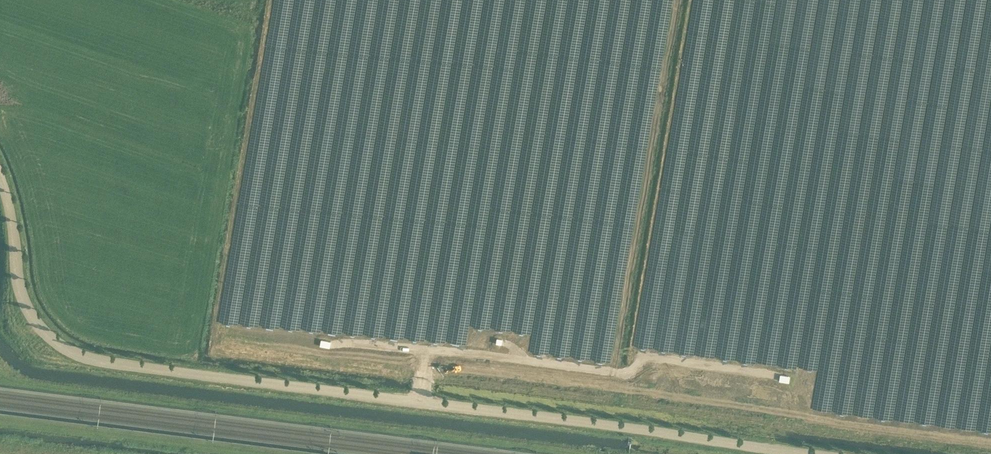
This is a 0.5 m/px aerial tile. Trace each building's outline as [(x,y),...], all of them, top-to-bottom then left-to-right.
[(789,382),(790,376),(780,374),(779,381),(789,382)]
